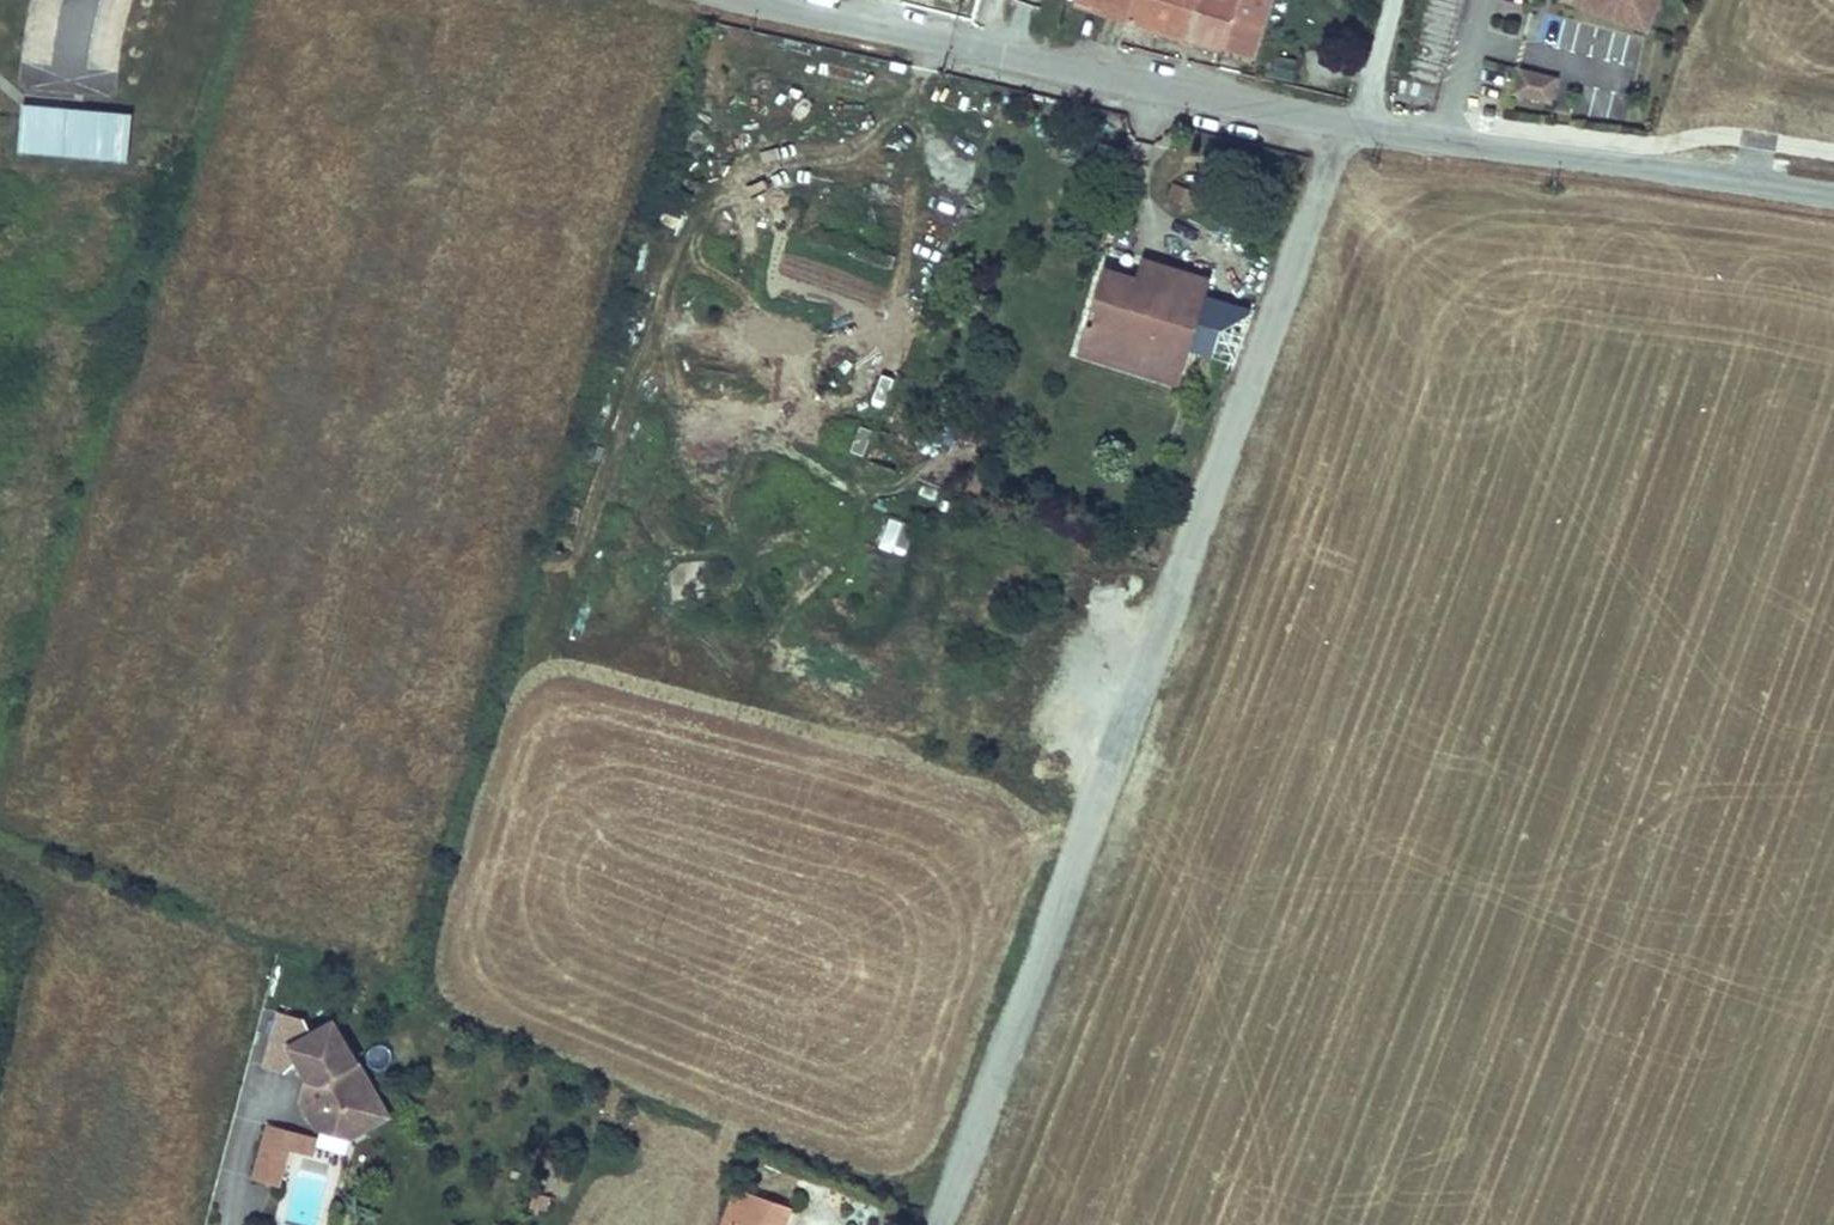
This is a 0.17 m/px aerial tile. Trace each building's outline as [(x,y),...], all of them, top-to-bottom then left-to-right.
[(1079,6),(1128,21),(1134,4),(1122,0),(1081,0),(1079,6)] [(1134,4),(1128,21),(1160,31),(1169,0),(1122,0),(1134,4)] [(1182,38),(1194,0),(1169,0),(1160,31),(1182,38)] [(1182,38),(1220,50),(1251,60),(1269,0),(1194,0),(1182,38)] [(1592,2),(1644,21),(1652,0),(1592,0),(1592,2)] [(1551,108),(1557,84),(1522,75),(1520,85),(1521,85),(1517,98),(1533,101),(1533,103),(1551,108)] [(27,104),(23,151),(132,161),(137,113),(27,104)] [(1170,193),(1187,199),(1192,186),(1175,179),(1170,193)] [(854,261),(892,269),(896,251),(858,243),(854,261)] [(1098,268),(1072,349),(1174,381),(1205,281),(1136,260),(1131,278),(1098,268)] [(881,373),(871,403),(885,408),(895,378),(881,373)] [(880,548),(907,554),(915,522),(888,516),(880,548)] [(332,1023),(289,1048),(297,1064),(311,1067),(307,1081),(301,1104),(322,1109),(317,1130),(350,1139),(356,1116),(370,1108),(357,1088),(366,1082),(332,1023)] [(311,1067),(297,1064),(307,1081),(311,1067)] [(366,1082),(357,1088),(370,1108),(356,1116),(350,1139),(387,1118),(366,1082)] [(322,1109),(301,1104),(317,1130),(322,1109)] [(263,1144),(283,1149),(286,1144),(310,1150),(314,1135),(269,1123),(263,1144)] [(255,1176),(276,1181),(283,1149),(263,1144),(255,1176)] [(722,1216),(745,1224),(744,1224),(783,1224),(789,1206),(755,1193),(734,1185),(722,1216)] [(719,1224),(744,1224),(745,1224),(722,1216),(719,1224)]
